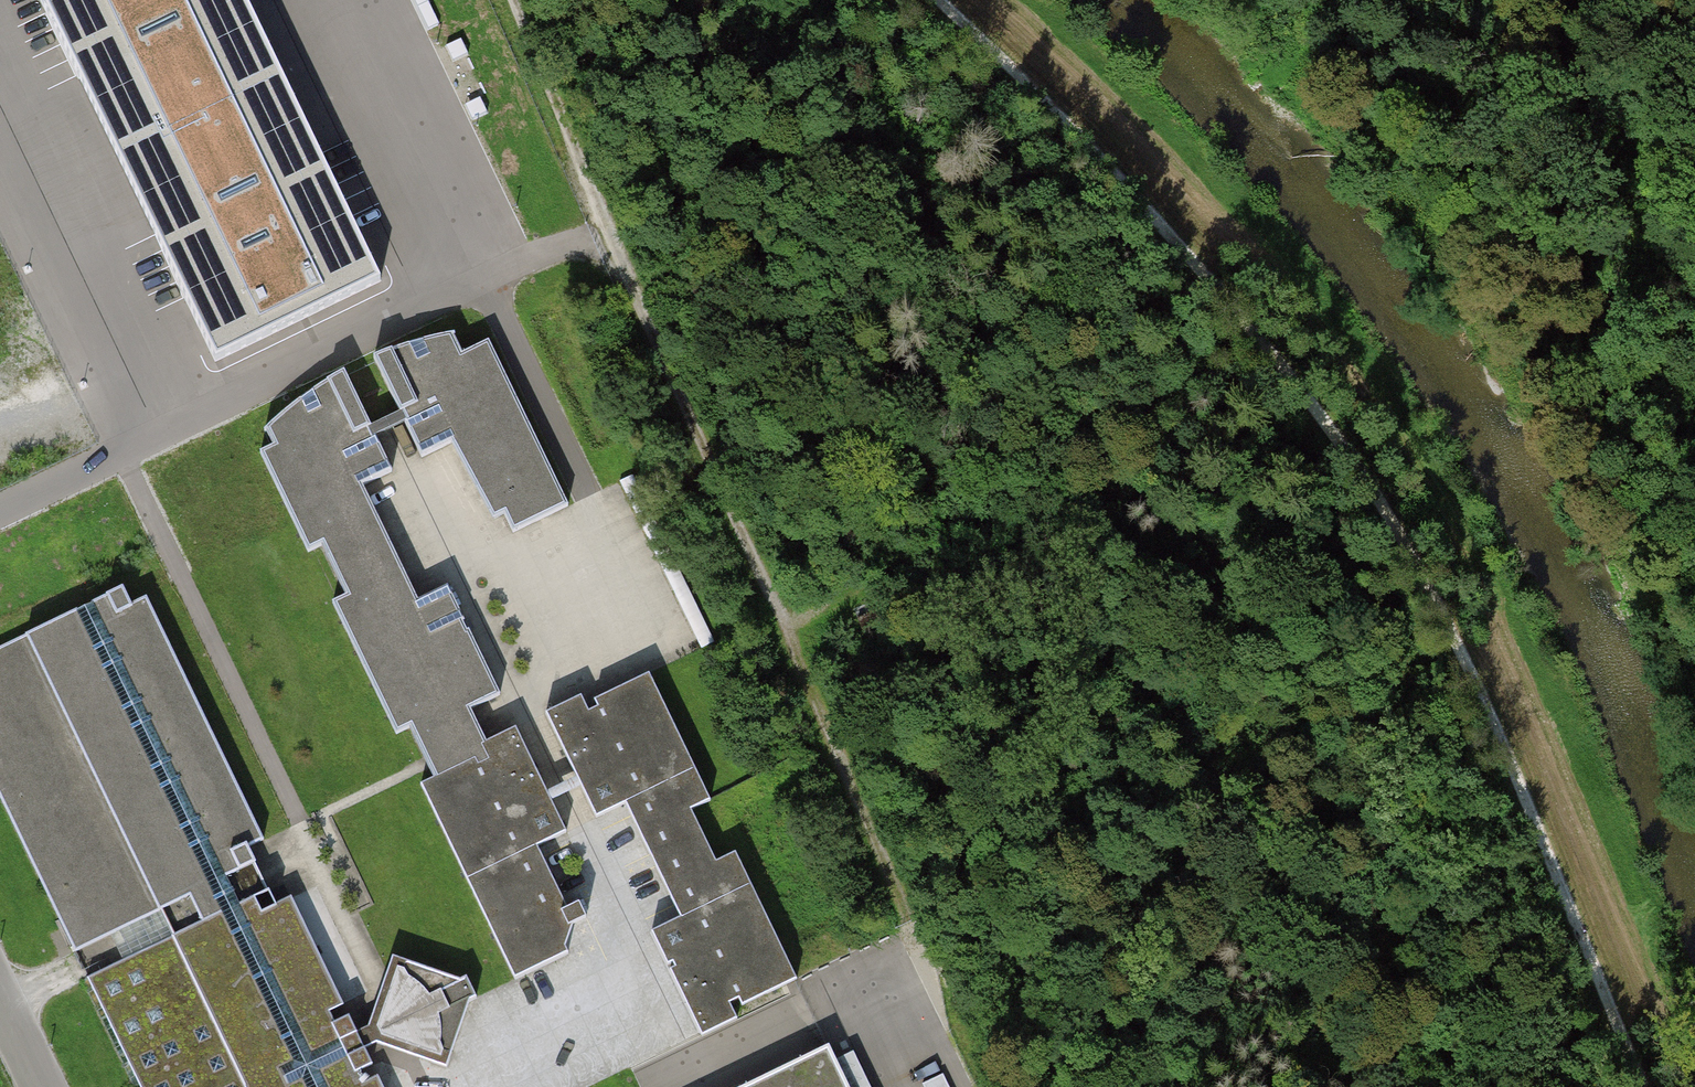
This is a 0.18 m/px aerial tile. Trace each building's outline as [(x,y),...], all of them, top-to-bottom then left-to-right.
[(79,81),(151,229),(216,362),(380,282),(315,150),(243,2),(242,0),(40,0),(79,81)] [(429,27),(439,22),(428,0),(416,0),(429,27)] [(461,39),(446,46),(453,61),(468,54),(461,39)] [(480,98),(465,105),(472,120),(488,114),(480,98)] [(494,538),(565,504),(490,344),(462,357),(453,343),(427,348),(399,357),(373,367),(418,453),(448,440),(494,538)] [(275,455),(259,462),(303,555),(323,546),(349,601),(335,608),(392,728),(413,718),(447,789),(429,797),(514,978),(569,952),(524,856),(565,837),(511,723),(486,735),(474,710),(500,697),(447,586),(417,600),(364,487),(389,475),(342,383),(318,395),(292,414),(267,437),(275,455)] [(0,653),(0,798),(77,947),(156,908),(170,943),(86,983),(137,1086),(379,1086),(289,897),(272,908),(239,847),(262,837),(139,586),(0,653)] [(10,611),(0,588),(0,615),(10,611)] [(692,1039),(801,985),(737,855),(713,866),(689,817),(711,806),(647,678),(588,707),(579,689),(542,708),(592,809),(622,794),(686,922),(644,942),(692,1039)] [(436,1060),(463,987),(392,961),(364,1033),(436,1060)] [(837,1049),(755,1086),(855,1086),(837,1049)]
